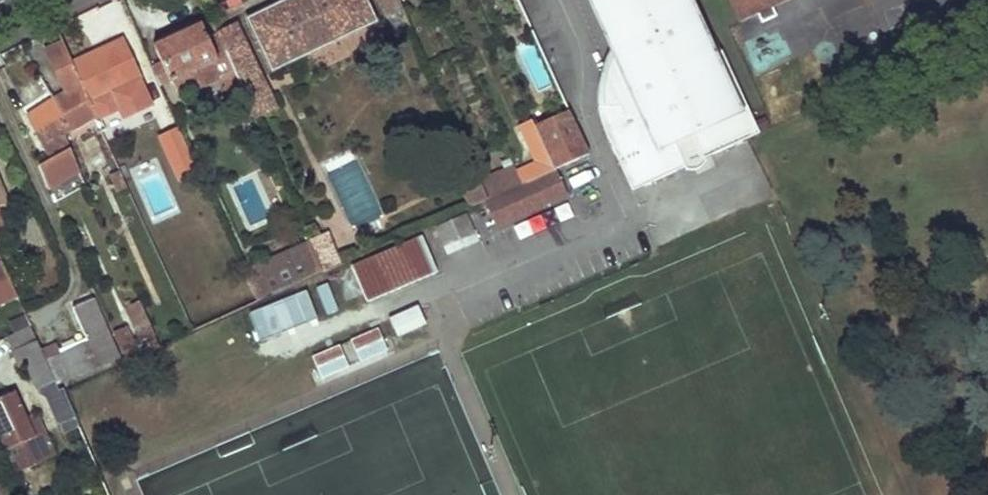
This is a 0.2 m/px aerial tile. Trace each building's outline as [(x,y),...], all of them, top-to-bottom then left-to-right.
[(271,73),(378,22),(367,0),(284,0),(245,18),(271,73)] [(387,19),(403,12),(398,0),(378,0),(387,19)] [(632,192),(678,171),(674,161),(681,158),(686,171),(691,172),(696,171),(700,169),(703,166),(706,161),(700,149),(707,146),(711,155),(760,133),(722,51),(713,55),(688,0),(591,0),(612,46),(640,108),(624,115),(620,107),(598,108),(599,117),(602,127),(605,134),(632,192)] [(738,22),(756,14),(760,24),(775,17),(771,7),(787,0),(728,0),(738,22)] [(403,12),(387,19),(396,37),(411,30),(403,12)] [(278,108),(237,23),(215,33),(229,62),(241,90),(253,116),(255,119),(278,108)] [(210,63),(217,60),(200,24),(153,46),(161,63),(151,68),(160,87),(176,79),(180,88),(194,91),(207,85),(214,72),(210,63)] [(72,64),(99,116),(100,118),(144,97),(137,81),(141,79),(123,40),(72,64)] [(54,101),(70,132),(99,116),(72,64),(62,43),(46,51),(66,93),(54,101)] [(599,80),(598,94),(598,108),(620,107),(624,115),(640,108),(612,46),(606,57),(602,68),(599,80)] [(220,74),(230,96),(241,90),(229,62),(221,66),(220,74)] [(70,132),(54,101),(27,118),(50,161),(71,149),(64,134),(70,132)] [(165,163),(187,153),(168,111),(154,118),(166,145),(158,149),(165,163)] [(535,130),(545,151),(553,170),(589,154),(570,115),(535,130)] [(121,137),(111,118),(101,122),(105,130),(101,132),(107,144),(121,137)] [(518,125),(533,156),(545,151),(535,130),(534,130),(529,120),(518,125)] [(533,156),(513,166),(522,185),(553,170),(545,151),(533,156)] [(470,162),(454,170),(471,208),(485,201),(487,200),(479,181),(470,162)] [(479,181),(487,200),(521,185),(513,166),(479,181)] [(565,195),(553,170),(522,185),(521,185),(487,200),(485,201),(497,226),(565,195)] [(119,171),(109,176),(117,192),(127,188),(119,171)] [(9,203),(0,181),(0,208),(9,203)] [(436,228),(448,254),(477,241),(466,215),(436,228)] [(11,236),(4,222),(0,224),(0,241),(11,236)] [(310,244),(323,272),(341,265),(327,233),(318,237),(314,227),(304,231),(310,244)] [(71,232),(82,255),(92,250),(83,228),(71,232)] [(437,275),(422,239),(352,268),(367,304),(437,275)] [(310,244),(303,247),(316,277),(324,274),(323,272),(310,244)] [(255,269),(268,299),(316,277),(303,247),(255,269)] [(245,273),(258,304),(268,299),(255,269),(245,273)] [(315,288),(327,315),(338,311),(327,284),(315,288)] [(45,361),(56,386),(120,359),(93,299),(72,308),(87,342),(60,354),(45,361)] [(126,308),(141,341),(146,339),(154,336),(154,335),(139,301),(126,308)] [(389,320),(397,339),(424,328),(416,308),(389,320)] [(113,332),(126,361),(139,355),(126,326),(113,332)] [(41,352),(30,327),(5,338),(19,367),(26,365),(37,390),(42,388),(59,425),(75,417),(62,388),(58,389),(56,386),(45,361),(41,352)] [(377,330),(350,341),(359,362),(386,351),(377,330)] [(154,336),(146,339),(152,351),(159,348),(154,336)] [(56,345),(41,352),(45,361),(60,354),(56,345)] [(339,346),(312,357),(321,378),(348,367),(339,346)] [(5,451),(21,444),(23,449),(37,443),(15,392),(0,399),(0,440),(5,451)]
